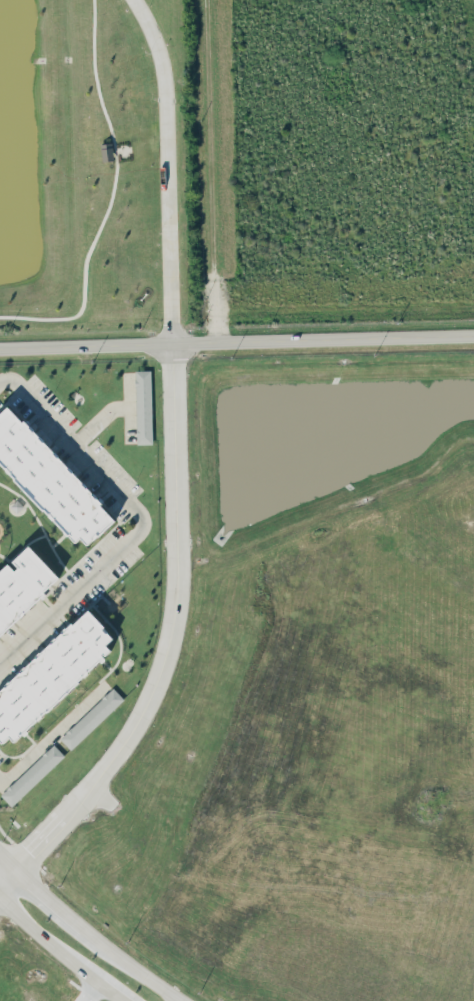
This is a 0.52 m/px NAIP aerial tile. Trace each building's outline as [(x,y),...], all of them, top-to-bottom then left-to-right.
[(114,159),(111,142),(100,144),(103,161),(114,159)] [(137,443),(152,443),(150,369),(135,370),(137,443)] [(12,404),(0,415),(0,461),(74,543),(81,537),(88,545),(116,519),(12,404)] [(19,615),(0,633),(0,568),(7,561),(8,560),(14,567),(18,564),(12,558),(28,542),(59,574),(44,588),(45,590),(23,610),(24,611),(19,615)] [(2,742),(0,740),(0,695),(89,612),(113,637),(105,644),(111,650),(14,741),(9,736),(2,742)] [(113,687),(124,698),(70,749),(60,737),(113,687)] [(53,743),(64,755),(10,805),(0,794),(53,743)]
